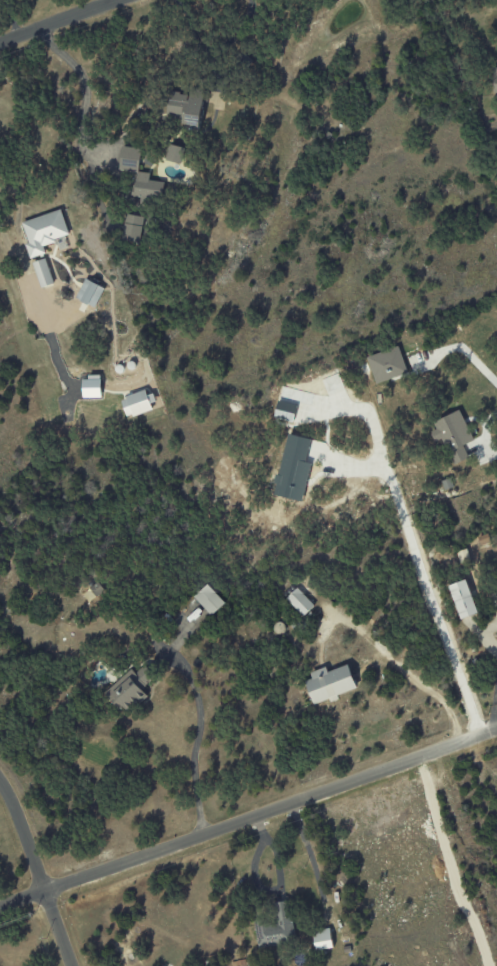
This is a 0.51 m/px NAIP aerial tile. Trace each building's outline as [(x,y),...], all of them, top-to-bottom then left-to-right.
[(165,117),(186,120),(185,129),(199,131),(204,95),(169,90),(165,117)] [(182,164),(185,147),(168,145),(165,161),(182,164)] [(140,148),(121,146),(119,171),(138,172),(140,148)] [(149,181),(149,173),(134,172),(134,198),(163,199),(164,182),(149,181)] [(21,221),(28,243),(25,244),(29,258),(46,253),(43,244),(69,236),(61,210),(21,221)] [(121,241),(140,243),(143,216),(124,214),(121,241)] [(53,284),(45,258),(32,263),(40,288),(53,284)] [(94,307),(104,287),(85,279),(76,298),(94,307)] [(376,383),(407,373),(398,346),(367,357),(376,383)] [(83,398),(101,397),(100,376),(82,377),(83,398)] [(127,418),(152,410),(146,390),(120,398),(127,418)] [(433,422),(436,429),(434,430),(450,466),(468,458),(462,445),(473,440),(459,410),(433,422)] [(480,545),(490,542),(488,534),(478,536),(480,545)] [(478,613),(465,579),(448,586),(460,619),(478,613)] [(89,591),(99,597),(105,588),(94,582),(89,591)] [(194,597),(211,616),(225,603),(207,584),(194,597)] [(314,605),(297,588),(286,598),(303,616),(314,605)] [(357,688),(348,664),(328,671),(326,667),(310,672),(312,679),(305,681),(313,705),(337,697),(337,695),(357,688)] [(146,694),(141,689),(152,679),(141,667),(107,698),(123,715),(146,694)] [(258,948),(253,921),(263,919),(264,923),(270,922),(271,924),(276,924),(271,903),(288,899),(296,940),(258,948)] [(312,934),(328,932),(329,942),(314,945),(312,934)]
